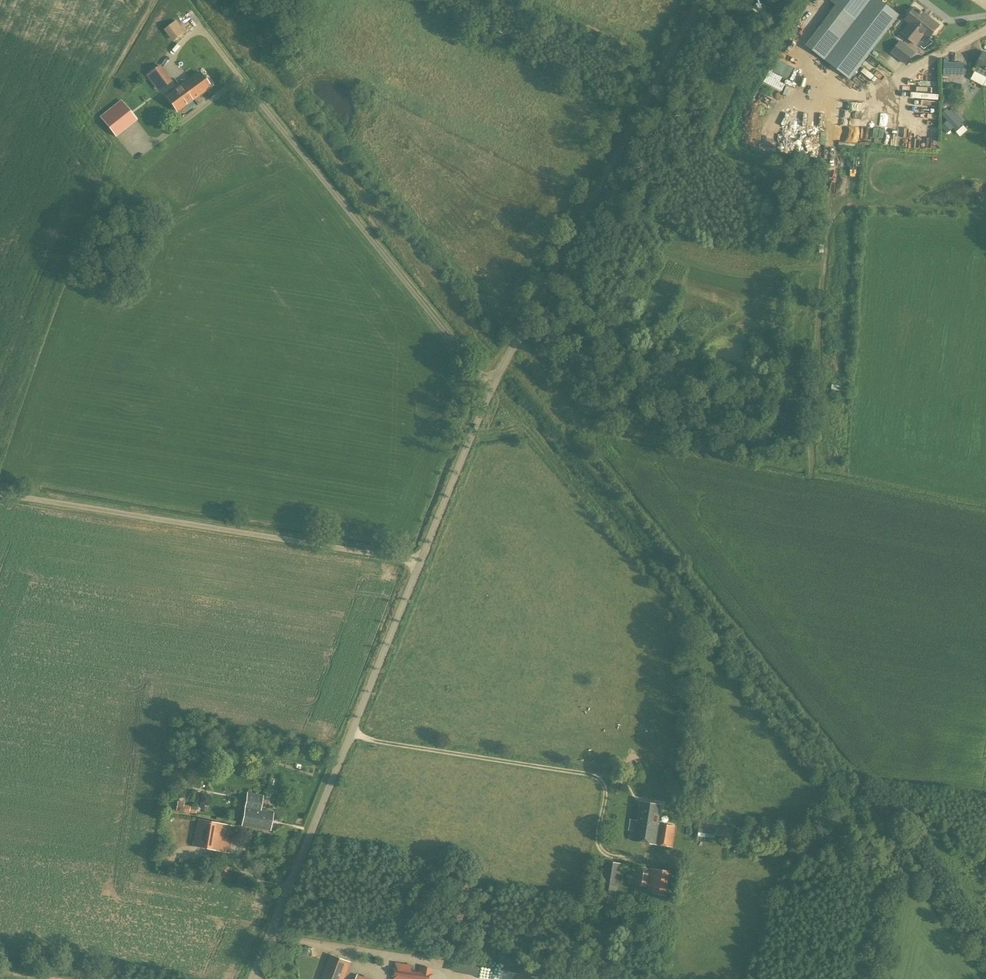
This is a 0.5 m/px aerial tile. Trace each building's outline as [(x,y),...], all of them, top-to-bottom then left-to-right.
[(831,2),(837,6),(806,46),(849,79),(880,39),(898,15),(878,0),(832,0),(831,2)] [(909,24),(902,33),(916,45),(924,35),(929,39),(939,26),(929,18),(929,19),(915,8),(905,20),(909,24)] [(165,28),(173,39),(184,31),(176,20),(165,28)] [(901,40),(890,53),(905,65),(916,52),(901,40)] [(975,71),(985,77),(985,54),(984,53),(975,71)] [(948,59),(944,59),(944,75),(964,75),(964,62),(948,62),(948,59)] [(777,60),(773,72),(790,77),(794,66),(777,60)] [(155,91),(170,82),(159,64),(144,73),(155,91)] [(803,98),(809,84),(793,77),(791,80),(767,70),(762,81),(803,98)] [(200,73),(181,87),(182,88),(184,87),(193,99),(210,86),(200,73)] [(182,88),(181,87),(166,97),(176,111),(193,99),(184,87),(182,88)] [(121,100),(115,105),(131,125),(137,120),(121,100)] [(131,125),(115,105),(100,116),(116,137),(131,125)] [(951,112),(945,118),(948,121),(947,122),(956,131),(963,125),(960,122),(962,120),(956,113),(954,116),(951,112)] [(242,826),(270,831),(273,811),(260,809),(263,796),(247,793),(242,826)] [(202,795),(200,802),(208,804),(210,797),(202,795)] [(183,812),(183,801),(175,801),(175,811),(183,812)] [(641,802),(638,821),(636,821),(633,840),(672,846),(675,827),(658,824),(661,805),(641,802)] [(193,847),(229,853),(234,826),(198,819),(193,847)] [(716,828),(699,825),(698,836),(714,838),(716,828)] [(717,825),(716,835),(732,837),(733,828),(717,825)] [(754,830),(737,827),(736,838),(752,840),(754,830)] [(778,833),(776,844),(794,846),(796,836),(778,833)] [(600,901),(615,903),(622,864),(606,861),(600,901)] [(635,884),(635,891),(646,893),(649,868),(635,866),(632,884),(635,884)] [(647,892),(666,895),(670,871),(650,868),(647,892)] [(349,961),(330,955),(322,978),(344,978),(349,961)] [(396,962),(393,978),(397,978),(410,978),(412,965),(396,962)]
